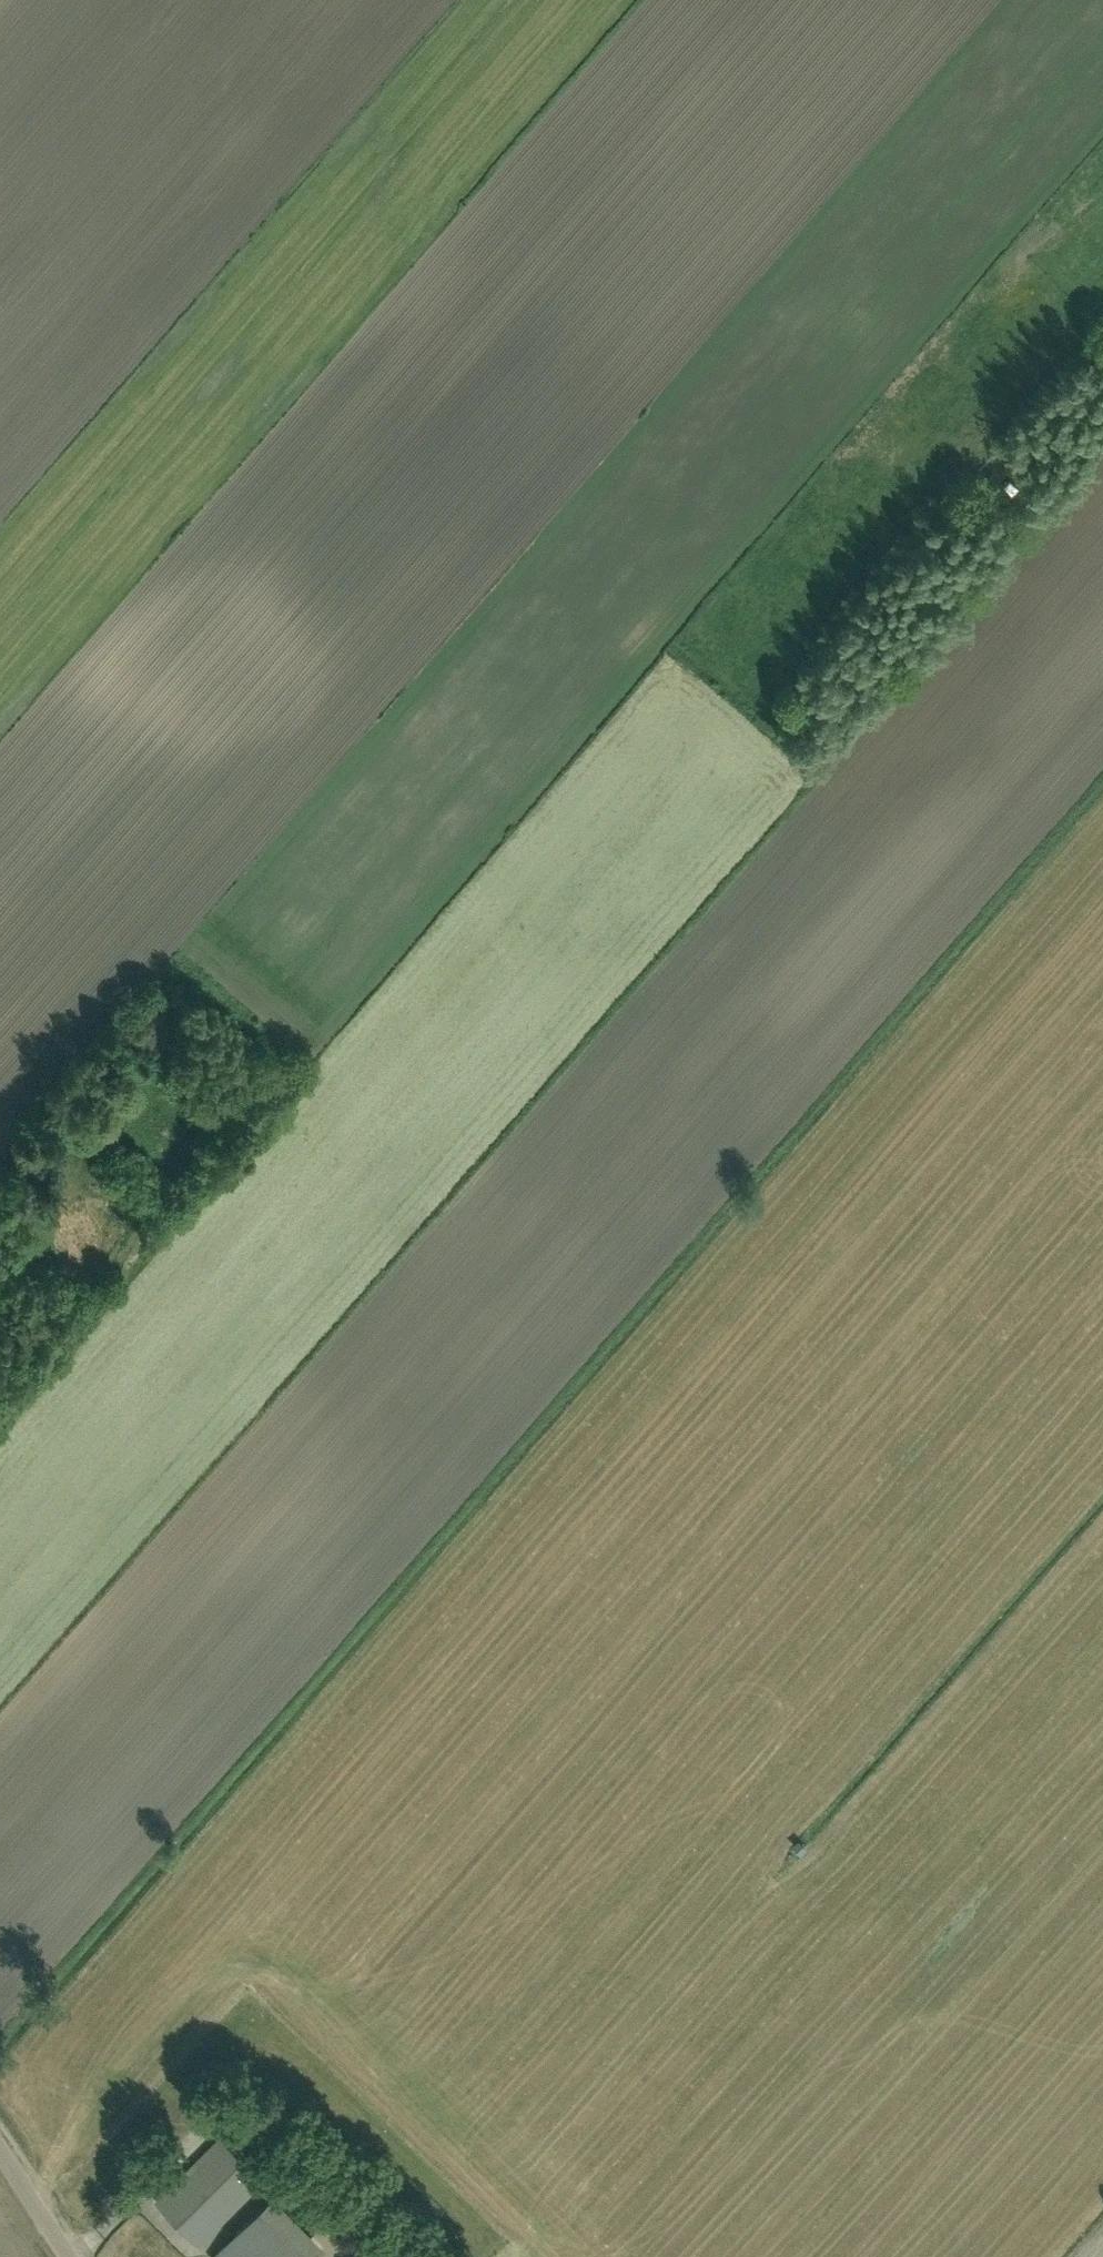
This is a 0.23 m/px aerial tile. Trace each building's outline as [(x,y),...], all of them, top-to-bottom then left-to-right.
[(200,2245),(264,2180),(221,2137),(156,2202),(200,2245)] [(317,2256),(266,2203),(212,2256),(316,2256),(317,2256)]
